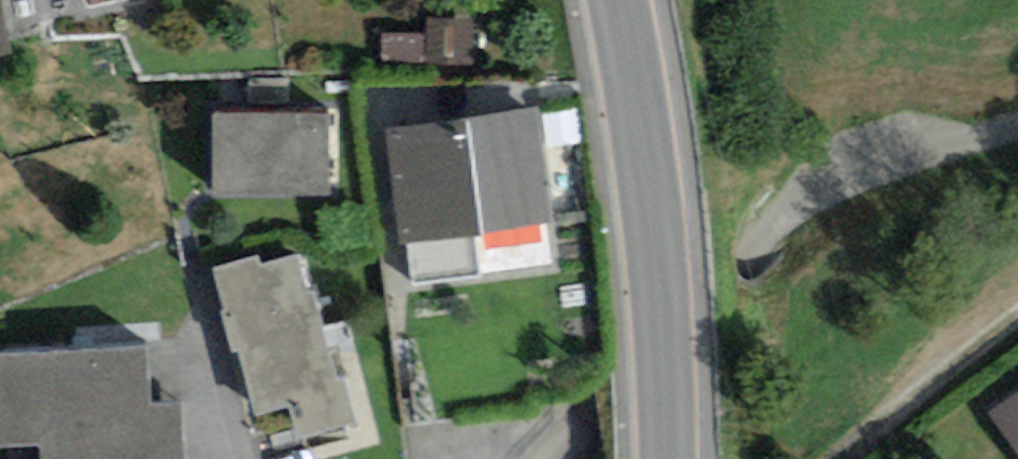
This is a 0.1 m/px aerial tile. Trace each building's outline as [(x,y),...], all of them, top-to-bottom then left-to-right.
[(12,51),(2,0),(0,0),(0,53),(12,51)] [(426,34),(381,33),(380,61),(474,64),(476,16),(427,15),(426,34)] [(535,79),(462,83),(464,110),(537,106),(535,79)] [(331,106),(213,105),(213,186),(330,187),(331,106)] [(385,132),(400,232),(555,209),(539,108),(385,132)] [(261,249),(208,262),(254,441),(359,414),(348,368),(338,371),(316,286),(310,288),(299,248),(263,257),(261,249)] [(0,348),(0,441),(43,437),(45,458),(190,458),(185,393),(154,395),(150,337),(0,348)] [(989,407),(1017,448),(1017,387),(989,407)]
